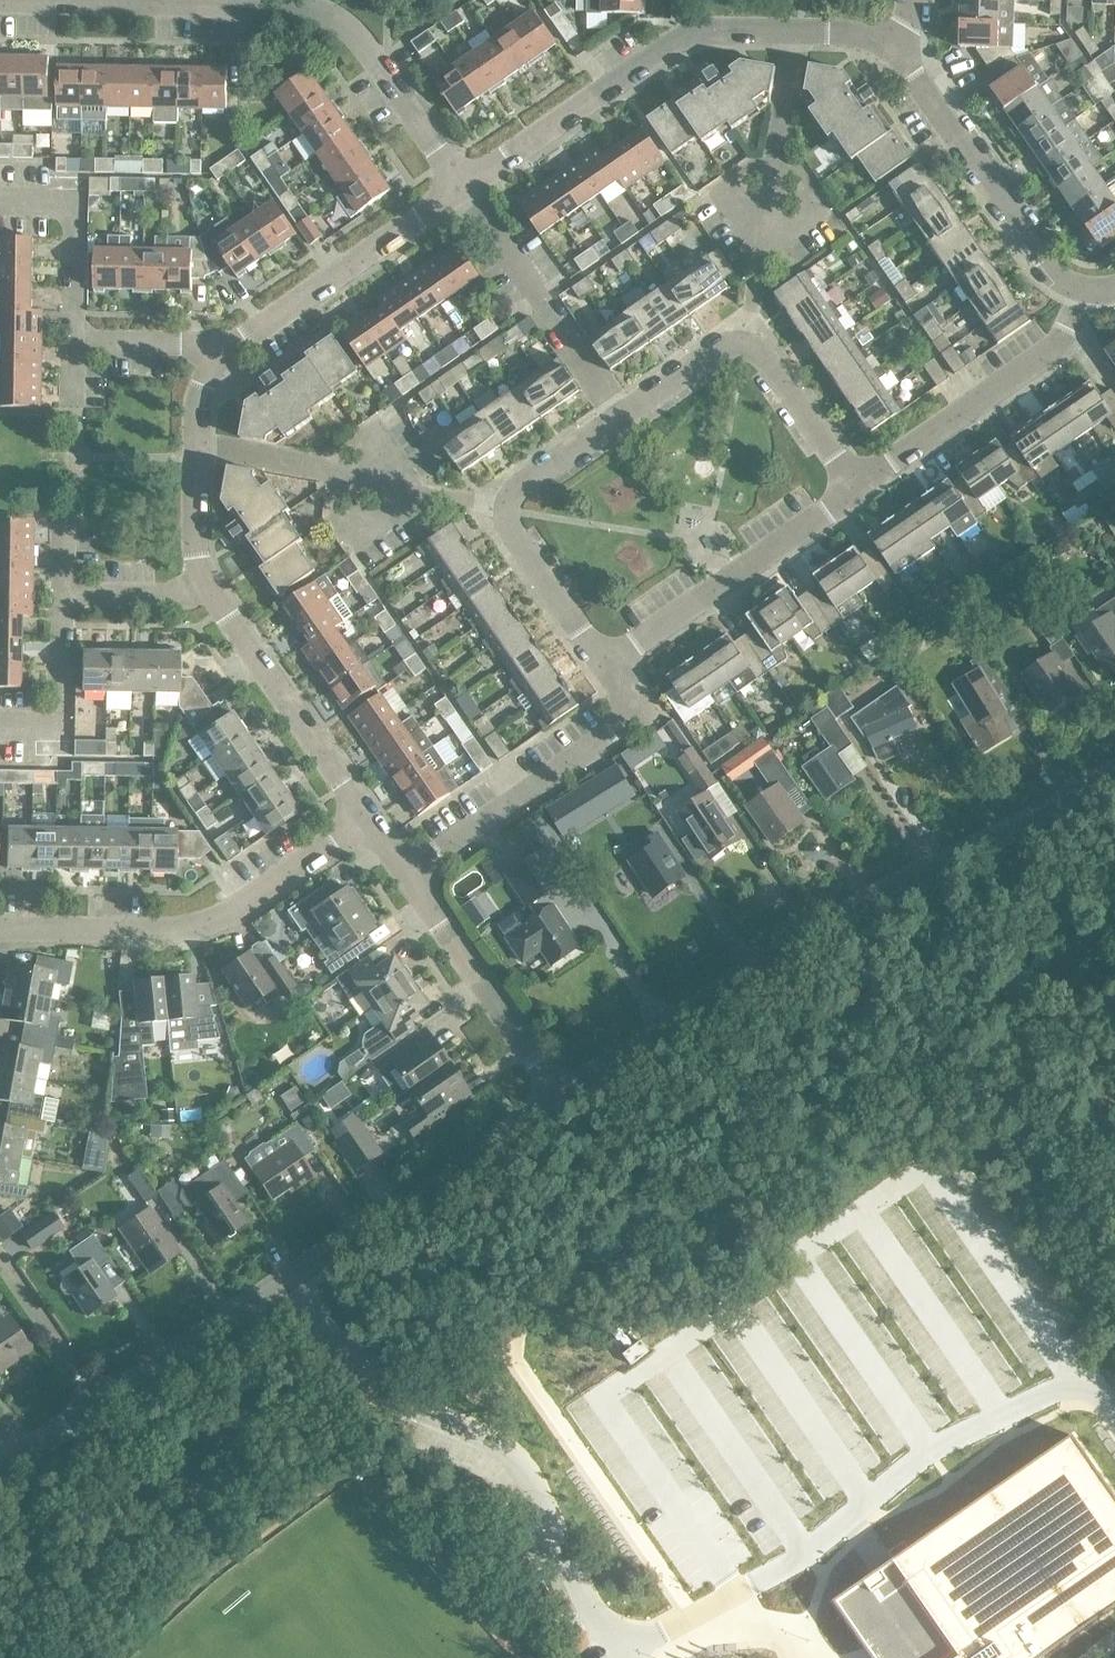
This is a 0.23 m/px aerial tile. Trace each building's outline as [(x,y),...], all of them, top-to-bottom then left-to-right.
[(585,14),(646,15),(646,0),(585,0),(585,14)] [(954,2),(956,6),(961,6),(961,21),(961,23),(1014,24),(1015,0),(1003,0),(953,0),(954,2)] [(1051,2),(1050,13),(1061,13),(1061,2),(1051,2)] [(457,11),(449,17),(457,28),(465,22),(457,11)] [(534,12),(514,26),(538,62),(546,56),(544,53),(556,45),(534,12)] [(563,13),(552,21),(557,28),(568,44),(579,36),(563,13)] [(457,28),(449,17),(441,23),(448,33),(457,28)] [(954,21),(953,25),(957,29),(961,29),(961,45),(975,46),(989,67),(1017,58),(1013,50),(1012,48),(1014,48),(1015,24),(1014,24),(961,23),(961,21),(954,21)] [(538,62),(514,26),(494,40),(516,73),(528,65),(530,68),(538,62)] [(1084,46),(1091,41),(1083,28),(1075,33),(1084,46)] [(429,30),(411,43),(420,56),(438,43),(429,30)] [(494,40),(474,53),(499,89),(507,84),(505,81),(516,73),(494,40)] [(1091,41),(1084,46),(1090,55),(1098,50),(1091,41)] [(1094,61),(1102,72),(1114,65),(1114,49),(1114,46),(1094,61)] [(499,89),(474,53),(454,67),(477,100),(488,92),(490,95),(499,89)] [(1017,58),(989,67),(1000,83),(992,89),(1001,102),(997,104),(997,110),(999,114),(1006,109),(1049,79),(1031,53),(1017,58)] [(2,56),(1,99),(1,109),(1,112),(25,112),(26,60),(11,59),(11,56),(2,56)] [(26,60),(25,112),(53,112),(53,100),(49,100),(50,56),(40,56),(39,60),(26,60)] [(1086,67),(1078,72),(1086,84),(1087,83),(1102,72),(1094,61),(1092,63),(1086,67)] [(675,102),(648,121),(673,157),(699,139),(703,145),(729,127),(733,132),(770,107),(776,70),(742,64),(731,72),(734,77),(709,95),(705,89),(679,107),(675,102)] [(83,121),(84,69),(69,69),(69,66),(59,65),(58,121),(83,121)] [(84,69),(83,121),(107,121),(107,110),(108,66),(98,66),(98,70),(84,69)] [(117,66),(108,66),(107,110),(131,110),(132,70),(117,70),(117,66)] [(132,70),(131,110),(155,111),(156,67),(146,67),(146,70),(132,70)] [(165,67),(156,67),(155,111),(179,111),(180,71),(165,71),(165,67)] [(193,71),(180,71),(179,111),(203,111),(204,68),(193,67),(193,71)] [(477,100),(454,67),(434,81),(458,117),(467,111),(465,108),(477,100)] [(811,67),(804,104),(829,140),(835,137),(853,163),(858,159),(877,186),(913,160),(894,133),(888,136),(870,110),(865,114),(847,89),(853,85),(845,74),(811,67)] [(213,68),(204,68),(203,111),(227,112),(228,91),(228,72),(213,71),(213,68)] [(714,69),(704,77),(710,87),(721,79),(714,69)] [(291,116),(324,93),(315,82),(318,80),(312,71),(276,96),(291,116)] [(1082,86),(1096,105),(1100,102),(1114,92),(1110,84),(1102,72),(1087,83),(1086,84),(1082,86)] [(1049,79),(1006,109),(1014,121),(1011,124),(1011,129),(1013,133),(1063,99),(1049,79)] [(869,89),(859,95),(867,106),(876,99),(869,89)] [(241,119),(241,101),(241,100),(241,91),(228,91),(227,112),(227,119),(241,119)] [(254,91),(241,91),(241,100),(241,101),(254,101),(254,91)] [(331,105),(324,93),(291,116),(304,136),(340,111),(334,103),(331,105)] [(1063,99),(1013,133),(1015,136),(1020,137),(1024,135),(1033,148),(1077,118),(1063,99)] [(345,119),(340,111),(304,136),(318,156),(351,133),(343,121),(345,119)] [(1077,118),(1033,148),(1042,161),(1038,164),(1038,169),(1041,173),(1090,138),(1077,118)] [(644,131),(624,145),(646,177),(666,163),(644,131)] [(351,133),(318,156),(331,175),(367,151),(362,142),(359,144),(351,133)] [(24,160),(25,138),(14,137),(14,160),(24,160)] [(25,138),(24,160),(34,160),(34,138),(25,138)] [(1090,138),(1041,173),(1043,176),(1048,177),(1051,174),(1061,188),(1092,167),(1104,158),(1090,138)] [(624,145),(604,159),(620,182),(627,191),(646,177),(624,145)] [(257,168),(270,160),(262,149),(250,158),(257,168)] [(620,182),(604,159),(598,150),(579,163),(602,195),(620,182)] [(219,166),(226,175),(247,160),(241,151),(219,166)] [(373,159),(367,151),(331,175),(345,195),(378,172),(370,161),(373,159)] [(270,160),(257,168),(271,188),(283,180),(293,173),(279,153),(270,160)] [(689,181),(702,173),(691,156),(678,164),(689,181)] [(106,171),(107,158),(96,158),(96,171),(106,171)] [(116,158),(107,158),(106,171),(116,171),(116,158)] [(154,171),(154,159),(144,158),(144,171),(154,171)] [(164,159),(154,159),(154,171),(164,172),(164,159)] [(57,160),(57,174),(67,174),(68,161),(57,160)] [(192,160),(192,173),(202,172),(202,160),(192,160)] [(602,195),(579,163),(559,176),(582,208),(602,195)] [(902,206),(935,183),(923,165),(889,188),(902,206)] [(226,175),(219,166),(212,171),(218,180),(226,175)] [(1092,167),(1061,188),(1070,201),(1066,203),(1065,209),(1068,212),(1105,186),(1092,167)] [(386,184),(378,172),(345,195),(359,215),(395,191),(389,182),(386,184)] [(559,176),(539,190),(562,222),(582,208),(559,176)] [(122,193),(122,180),(91,180),(91,192),(122,193)] [(146,181),(122,180),(122,193),(146,194),(146,181)] [(283,180),(271,188),(284,208),(297,200),(283,180)] [(156,181),(146,181),(146,194),(156,194),(156,181)] [(950,203),(935,183),(902,206),(916,227),(950,203)] [(1068,212),(1070,215),(1075,216),(1078,213),(1088,227),(1114,209),(1114,200),(1105,186),(1068,212)] [(562,222),(539,190),(519,205),(541,237),(562,222)] [(663,201),(671,212),(679,207),(671,196),(663,201)] [(310,219),(297,200),(284,208),(298,228),(310,219)] [(671,212),(663,201),(654,207),(662,219),(671,212)] [(275,203),(255,217),(279,253),(288,248),(286,245),(298,236),(275,203)] [(950,203),(916,227),(930,247),(964,224),(950,203)] [(859,236),(871,228),(858,209),(846,218),(859,236)] [(1082,232),(1084,235),(1089,236),(1093,234),(1102,247),(1114,238),(1114,209),(1088,227),(1082,232)] [(255,217),(235,231),(258,264),(269,256),(271,259),(279,253),(255,217)] [(676,218),(660,229),(668,241),(684,229),(676,218)] [(324,239),(310,219),(298,228),(312,248),(324,239)] [(624,226),(632,238),(640,233),(631,221),(624,226)] [(977,242),(964,224),(930,247),(943,265),(977,242)] [(632,238),(624,226),(614,232),(623,245),(632,238)] [(871,228),(859,236),(873,257),(885,249),(871,228)] [(668,241),(660,229),(651,235),(659,247),(668,241)] [(212,241),(204,247),(212,276),(218,273),(219,276),(230,268),(239,281),(248,275),(246,272),(258,264),(235,231),(215,245),(212,241)] [(120,292),(121,235),(109,235),(109,251),(96,251),(95,295),(106,295),(106,291),(120,292)] [(133,235),(121,235),(120,292),(134,292),(134,295),(144,296),(145,252),(132,252),(133,235)] [(169,252),(168,293),(182,293),(182,296),(192,297),(193,281),(206,281),(206,279),(212,276),(204,247),(201,237),(193,237),(193,253),(169,252)] [(168,293),(169,252),(169,239),(157,239),(156,252),(145,252),(144,296),(154,296),(154,292),(168,293)] [(34,264),(34,241),(0,240),(0,263),(34,264)] [(977,242),(943,265),(957,286),(991,263),(977,242)] [(458,246),(440,259),(461,291),(480,278),(458,246)] [(885,249),(873,257),(887,276),(898,268),(885,249)] [(585,255),(593,266),(600,262),(592,250),(585,255)] [(719,250),(689,271),(712,304),(731,291),(725,282),(726,282),(725,282),(736,274),(719,250)] [(620,256),(627,266),(635,261),(628,251),(620,256)] [(854,268),(862,261),(857,254),(848,260),(854,268)] [(593,266),(585,255),(575,262),(583,273),(593,266)] [(627,266),(620,256),(612,261),(620,272),(627,266)] [(461,291),(440,259),(420,273),(442,305),(461,291)] [(34,287),(34,264),(0,263),(0,286),(34,287)] [(1004,281),(991,263),(957,286),(970,304),(1004,281)] [(898,268),(887,276),(900,295),(912,287),(898,268)] [(689,271),(669,285),(692,318),(712,304),(689,271)] [(789,316),(824,291),(810,271),(775,296),(789,316)] [(865,278),(871,285),(879,280),(873,272),(865,278)] [(442,305),(420,273),(400,286),(422,319),(442,305)] [(582,284),(590,295),(596,291),(588,280),(582,284)] [(1004,281),(970,304),(984,325),(1018,302),(1004,281)] [(590,295),(582,284),(573,290),(581,301),(590,295)] [(669,285),(650,298),(673,331),(692,318),(669,285)] [(947,285),(930,298),(941,313),(959,300),(947,285)] [(0,286),(0,313),(4,314),(33,314),(34,287),(0,286)] [(422,319),(400,286),(380,300),(386,309),(402,332),(422,319)] [(926,308),(912,287),(900,295),(914,316),(926,308)] [(877,309),(890,300),(882,289),(869,298),(877,309)] [(824,291),(789,316),(802,334),(837,310),(824,291)] [(650,298),(630,311),(653,345),(673,331),(650,298)] [(1018,302),(984,325),(999,346),(1033,323),(1018,302)] [(938,326),(926,308),(914,316),(927,334),(938,326)] [(402,332),(386,309),(366,323),(388,355),(408,341),(402,332)] [(851,329),(837,310),(802,334),(815,354),(851,329)] [(630,311),(611,325),(634,358),(653,345),(630,311)] [(44,314),(33,314),(4,314),(4,336),(43,337),(44,314)] [(492,319),(484,325),(492,336),(500,331),(492,319)] [(388,355),(366,323),(345,338),(367,370),(388,355)] [(492,336),(484,325),(475,331),(483,343),(492,336)] [(634,358),(611,325),(589,340),(612,373),(634,358)] [(938,326),(927,334),(941,355),(953,347),(938,326)] [(513,331),(521,343),(527,339),(518,328),(513,331)] [(851,329),(815,354),(829,374),(865,350),(851,329)] [(521,343),(513,331),(504,338),(511,350),(521,343)] [(917,339),(912,331),(904,336),(910,345),(917,339)] [(4,336),(4,357),(43,358),(43,337),(4,336)] [(247,405),(241,440),(277,447),(314,421),(310,416),(337,398),(333,392),(359,374),(334,337),(306,356),(310,362),(284,380),(288,386),(262,403),(259,398),(247,405)] [(445,352),(452,363),(460,358),(452,347),(445,352)] [(953,347),(941,355),(956,376),(968,368),(953,347)] [(969,361),(981,375),(996,362),(985,348),(969,361)] [(865,350),(829,374),(842,393),(877,368),(865,350)] [(452,363),(445,352),(435,359),(443,370),(452,363)] [(927,353),(915,361),(921,369),(933,362),(927,353)] [(473,359),(480,370),(486,366),(479,355),(473,359)] [(4,357),(3,382),(43,383),(43,358),(4,357)] [(480,370),(473,359),(464,365),(471,376),(480,370)] [(560,360),(542,372),(565,406),(583,393),(560,360)] [(935,360),(924,368),(938,388),(949,380),(935,360)] [(892,389),(877,368),(842,393),(856,414),(892,389)] [(565,406),(542,372),(521,387),(544,420),(565,406)] [(273,374),(262,381),(269,391),(280,384),(273,374)] [(413,374),(405,379),(413,391),(421,385),(413,374)] [(413,391),(405,379),(396,386),(404,397),(413,391)] [(43,383),(3,382),(3,410),(42,410),(43,383)] [(434,387),(441,397),(446,393),(439,383),(434,387)] [(1071,398),(1093,430),(1108,420),(1114,429),(1114,395),(1112,391),(1102,398),(1091,384),(1071,398)] [(441,397),(434,387),(420,396),(427,406),(441,397)] [(521,387),(501,401),(524,434),(544,420),(521,387)] [(892,389),(856,414),(871,435),(907,410),(892,389)] [(1093,430),(1071,398),(1051,412),(1073,443),(1093,430)] [(524,434),(501,401),(482,414),(505,447),(524,434)] [(1073,443),(1051,412),(1031,425),(1054,457),(1073,443)] [(505,447),(482,414),(462,428),(485,461),(505,447)] [(485,461),(462,428),(458,423),(444,433),(438,425),(420,437),(440,465),(451,457),(464,476),(485,461)] [(1054,457),(1031,425),(1011,439),(1019,450),(1033,472),(1034,471),(1039,479),(1038,479),(1039,479),(1034,471),(1054,457)] [(998,442),(977,456),(1000,489),(1010,482),(1021,491),(1038,479),(1039,479),(1034,471),(1033,472),(1019,450),(1008,457),(998,442)] [(950,482),(949,482),(957,493),(971,514),(977,522),(988,514),(980,502),(1000,489),(977,456),(957,470),(968,485),(957,493),(950,482)] [(630,463),(605,490),(627,510),(652,483),(630,463)] [(230,469),(223,504),(231,515),(237,512),(254,537),(248,540),(267,567),(261,571),(280,598),(317,573),(299,546),(304,543),(286,516),(291,512),(266,476),(230,469)] [(971,514),(949,482),(929,496),(951,528),(959,539),(979,525),(971,514)] [(1079,492),(1087,504),(1095,498),(1087,487),(1079,492)] [(1087,504),(1079,492),(1072,497),(1079,509),(1087,504)] [(951,528),(929,496),(909,509),(931,542),(951,528)] [(1102,511),(1114,530),(1114,501),(1102,511)] [(909,509),(889,523),(912,555),(931,542),(909,509)] [(33,543),(34,522),(0,521),(0,542),(33,543)] [(912,555),(889,523),(869,537),(892,569),(912,555)] [(239,525),(229,532),(236,542),(246,536),(239,525)] [(438,567),(469,546),(454,525),(419,550),(425,559),(430,555),(438,567)] [(1030,532),(1025,535),(1021,543),(1026,550),(1037,543),(1030,532)] [(0,542),(0,567),(33,567),(33,543),(0,542)] [(1010,544),(999,552),(1009,567),(1013,565),(1021,559),(1010,544)] [(482,566),(469,546),(438,567),(447,580),(442,584),(447,590),(482,566)] [(994,547),(980,556),(993,577),(1007,567),(994,547)] [(835,564),(857,596),(877,582),(885,594),(896,586),(876,558),(866,565),(855,550),(835,564)] [(985,574),(977,563),(968,569),(976,580),(985,574)] [(825,593),(814,601),(834,629),(845,621),(837,610),(857,596),(835,564),(815,578),(825,593)] [(482,566),(447,590),(453,599),(458,596),(466,607),(497,587),(482,566)] [(33,591),(33,567),(0,567),(0,591),(33,591)] [(354,588),(365,580),(365,579),(364,580),(360,573),(348,581),(354,588)] [(299,626),(331,604),(341,597),(328,576),(285,606),(299,626)] [(370,588),(365,580),(354,588),(359,596),(370,588)] [(945,584),(936,591),(944,602),(953,595),(945,584)] [(497,587),(466,607),(474,620),(469,623),(475,631),(510,607),(497,587)] [(776,590),(765,598),(794,640),(804,632),(816,641),(834,629),(814,601),(804,608),(790,588),(780,596),(776,590)] [(898,589),(887,597),(898,613),(909,605),(898,589)] [(0,591),(0,617),(22,617),(32,617),(33,591),(0,591)] [(944,602),(936,591),(917,603),(925,615),(944,602)] [(794,640),(765,598),(754,605),(758,611),(747,618),(761,638),(750,645),(770,673),(788,661),(783,647),(794,640)] [(299,626),(312,645),(313,646),(337,630),(345,624),(331,604),(299,626)] [(510,607),(475,631),(475,632),(480,628),(489,641),(484,644),(489,651),(525,627),(510,607)] [(383,626),(393,620),(386,610),(376,617),(383,626)] [(1044,611),(1032,619),(1052,648),(1064,640),(1044,611)] [(1078,638),(1090,655),(1093,653),(1108,674),(1114,669),(1114,613),(1078,638)] [(21,639),(22,617),(0,617),(0,639),(21,639)] [(398,627),(393,620),(383,626),(388,634),(398,627)] [(538,647),(525,627),(489,651),(495,660),(500,657),(507,668),(538,647)] [(313,646),(312,645),(303,651),(317,672),(350,649),(337,630),(313,646)] [(885,636),(870,647),(878,657),(892,647),(885,636)] [(770,673),(750,645),(739,653),(729,637),(708,651),(731,683),(740,677),(752,686),(770,673)] [(21,664),(21,639),(0,639),(0,663),(21,664)] [(359,643),(350,649),(317,672),(331,691),(363,669),(373,662),(359,643)] [(434,644),(423,652),(430,662),(441,654),(434,644)] [(551,665),(538,647),(507,668),(515,679),(510,683),(515,689),(551,665)] [(870,647),(856,657),(863,668),(878,657),(870,647)] [(107,694),(108,654),(93,654),(93,650),(83,650),(82,694),(107,694)] [(108,654),(107,694),(131,695),(132,651),(122,651),(122,654),(108,654)] [(141,651),(132,651),(131,695),(155,695),(156,655),(155,655),(155,651),(155,655),(141,655),(141,651)] [(156,655),(155,695),(179,695),(179,709),(183,716),(206,699),(192,680),(180,679),(180,651),(155,651),(155,655),(156,655)] [(731,683),(708,651),(689,665),(711,697),(731,683)] [(413,670),(423,663),(417,654),(407,660),(413,670)] [(1055,655),(1024,676),(1051,714),(1068,702),(1067,701),(1080,692),(1055,655)] [(977,673),(989,666),(983,657),(971,664),(977,673)] [(0,663),(0,690),(21,691),(21,664),(0,663)] [(427,670),(423,663),(413,670),(417,677),(427,670)] [(551,665),(515,689),(521,699),(526,695),(534,706),(565,686),(551,665)] [(711,697),(689,665),(669,679),(676,690),(666,697),(686,725),(716,704),(711,697)] [(1006,712),(1004,709),(1015,703),(989,666),(977,673),(954,687),(973,717),(963,723),(983,755),(1011,737),(1011,736),(1018,731),(1006,712)] [(377,689),(363,669),(331,691),(345,712),(377,689)] [(774,677),(781,689),(789,684),(781,673),(774,677)] [(580,707),(565,686),(534,706),(544,720),(539,724),(545,732),(580,707)] [(828,709),(836,721),(855,709),(840,687),(822,700),(828,709)] [(899,687),(852,720),(865,739),(869,738),(873,748),(873,747),(879,761),(884,762),(899,755),(892,739),(917,728),(909,711),(913,708),(899,687)] [(464,711),(475,703),(468,692),(456,700),(464,711)] [(364,739),(396,717),(382,696),(350,719),(364,739)] [(447,697),(435,705),(440,712),(452,704),(447,697)] [(206,699),(183,716),(198,737),(198,738),(212,758),(245,735),(245,736),(248,734),(233,713),(221,721),(206,699)] [(452,704),(440,712),(445,720),(446,720),(457,712),(452,704)] [(832,748),(822,756),(807,766),(804,768),(826,800),(854,780),(837,756),(853,745),(836,721),(828,709),(812,720),(832,748)] [(401,723),(396,717),(364,739),(378,759),(423,728),(414,715),(401,723)] [(474,723),(485,739),(496,731),(497,731),(486,716),(474,723)] [(743,724),(734,730),(742,742),(751,736),(743,724)] [(436,747),(423,728),(378,759),(391,779),(436,747)] [(742,742),(734,730),(725,737),(733,748),(742,742)] [(497,733),(486,741),(500,763),(512,755),(497,733)] [(253,747),(245,736),(245,735),(212,758),(225,778),(261,753),(255,745),(253,747)] [(474,737),(462,744),(468,752),(479,744),(474,737)] [(106,758),(106,744),(106,743),(75,743),(75,758),(106,758)] [(154,756),(154,743),(143,743),(143,756),(154,756)] [(106,744),(106,758),(116,758),(115,745),(106,745),(106,744)] [(479,744),(468,752),(482,773),(493,765),(479,744)] [(707,791),(718,783),(693,746),(678,756),(704,793),(707,791)] [(444,758),(436,747),(391,779),(405,798),(437,776),(445,770),(439,761),(444,758)] [(773,791),(748,809),(774,845),(805,824),(785,795),(798,787),(772,750),(754,763),(773,791)] [(267,761),(261,753),(225,778),(239,797),(272,775),(264,763),(267,761)] [(106,776),(106,762),(82,762),(81,776),(106,776)] [(115,762),(106,762),(106,776),(115,776),(115,762)] [(143,762),(142,776),(153,776),(154,763),(143,762)] [(560,829),(577,819),(584,828),(636,796),(617,764),(550,806),(546,808),(560,829)] [(33,773),(4,773),(4,786),(13,786),(33,786),(33,773)] [(33,773),(33,786),(47,786),(57,787),(57,774),(33,773)] [(67,774),(57,774),(57,787),(67,787),(67,774)] [(272,775),(239,797),(253,817),(288,792),(283,784),(280,786),(272,775)] [(437,776),(405,798),(419,818),(451,796),(437,776)] [(184,806),(197,798),(183,778),(171,786),(184,806)] [(288,792),(253,817),(267,838),(300,815),(291,802),(294,800),(288,792)] [(701,804),(697,798),(678,810),(686,822),(693,833),(683,840),(697,860),(707,854),(710,859),(740,840),(712,797),(701,804)] [(210,817),(197,798),(184,806),(198,826),(210,817)] [(81,815),(80,831),(80,875),(89,875),(89,872),(104,872),(105,832),(105,815),(81,815)] [(217,826),(210,817),(198,826),(204,835),(217,826)] [(32,874),(32,831),(8,830),(7,870),(22,871),(22,874),(32,874)] [(56,831),(32,831),(32,874),(42,874),(42,871),(56,871),(56,831)] [(80,831),(56,831),(56,871),(70,871),(70,875),(80,875),(80,831)] [(128,832),(105,832),(104,872),(118,872),(118,876),(128,876),(128,832)] [(152,832),(128,832),(128,876),(137,876),(138,872),(151,873),(152,873),(152,832)] [(152,873),(151,873),(151,876),(176,876),(176,861),(199,862),(212,853),(199,834),(177,833),(152,832),(152,873)] [(227,835),(215,843),(229,864),(241,855),(227,835)] [(647,851),(632,861),(656,897),(685,878),(670,855),(671,854),(658,835),(643,845),(647,851)] [(552,967),(580,948),(553,907),(552,908),(545,897),(565,883),(544,851),(507,876),(528,908),(529,907),(536,918),(524,926),(525,928),(507,940),(523,964),(541,952),(552,967)] [(325,935),(364,908),(352,890),(348,893),(346,889),(321,907),(313,896),(288,914),(302,934),(317,923),(325,935)] [(461,907),(468,918),(484,908),(476,897),(461,907)] [(364,908),(325,935),(333,946),(321,954),(327,963),(324,965),(331,977),(357,959),(349,948),(374,931),(372,927),(376,925),(364,908)] [(225,972),(222,973),(247,1010),(262,1000),(267,1007),(279,999),(280,1000),(295,989),(274,959),(259,969),(249,954),(235,964),(233,961),(223,969),(225,972)] [(372,1010),(410,982),(393,958),(375,971),(367,960),(336,981),(350,1002),(361,995),(372,1010)] [(11,966),(6,994),(50,1002),(53,985),(69,988),(73,965),(43,960),(41,972),(11,966)] [(164,981),(168,1023),(183,1022),(185,1044),(220,1041),(211,1009),(195,1010),(192,978),(164,981)] [(168,1023),(164,981),(135,984),(138,1016),(121,1017),(119,1051),(142,1049),(155,1048),(152,1025),(168,1023)] [(364,1035),(362,1049),(340,1064),(338,1074),(343,1081),(373,1061),(417,1031),(409,1019),(427,1006),(410,982),(372,1010),(382,1023),(364,1035)] [(309,986),(301,985),(295,989),(302,998),(313,990),(309,986)] [(50,1002),(6,994),(1,1021),(31,1027),(29,1039),(56,1044),(60,1021),(47,1019),(50,1002)] [(409,1091),(409,1092),(448,1065),(425,1032),(375,1066),(383,1078),(397,1099),(409,1091)] [(29,1039),(26,1051),(0,1046),(0,1074),(35,1081),(38,1064),(52,1067),(56,1044),(29,1039)] [(142,1049),(119,1051),(119,1056),(114,1056),(109,1106),(148,1102),(143,1057),(142,1049)] [(471,1099),(448,1065),(409,1092),(423,1112),(404,1125),(414,1142),(414,1141),(434,1128),(433,1126),(434,1125),(471,1099)] [(0,1074),(0,1103),(16,1106),(14,1118),(41,1123),(45,1100),(32,1098),(35,1081),(0,1074)] [(236,1087),(229,1087),(226,1095),(229,1101),(240,1096),(236,1087)] [(161,1110),(162,1122),(173,1121),(173,1110),(161,1110)] [(330,1132),(358,1173),(383,1155),(355,1114),(330,1132)] [(312,1117),(303,1123),(309,1132),(318,1126),(312,1117)] [(14,1118),(12,1130),(0,1128),(0,1156),(21,1160),(26,1133),(44,1137),(46,1124),(41,1123),(14,1118)] [(245,1160),(253,1171),(272,1199),(295,1184),(297,1188),(313,1177),(302,1160),(315,1151),(313,1149),(308,1141),(297,1125),(270,1143),(245,1160)] [(171,1127),(150,1127),(150,1139),(171,1139),(171,1127)] [(90,1130),(87,1144),(106,1146),(107,1134),(90,1130)] [(0,1156),(0,1184),(1,1185),(0,1192),(0,1197),(26,1202),(29,1189),(16,1187),(21,1160),(0,1156)] [(225,1163),(201,1179),(201,1178),(181,1192),(180,1201),(185,1208),(193,1209),(197,1207),(221,1242),(246,1225),(229,1200),(243,1190),(225,1163)] [(157,1196),(138,1170),(128,1178),(146,1204),(157,1196)] [(0,1216),(0,1237),(2,1240),(23,1227),(11,1209),(0,1216)] [(150,1211),(120,1232),(150,1274),(180,1254),(150,1211)] [(53,1212),(20,1235),(32,1251),(65,1229),(53,1212)] [(61,1286),(61,1291),(65,1297),(69,1298),(73,1296),(87,1318),(116,1298),(96,1269),(108,1260),(93,1238),(70,1254),(81,1270),(63,1283),(64,1284),(61,1286)] [(12,1366),(11,1364),(31,1350),(8,1318),(5,1320),(0,1313),(0,1374),(12,1366)] [(642,1341),(624,1354),(632,1366),(651,1353),(642,1341)] [(286,1350),(290,1346),(286,1342),(282,1346),(286,1350)] [(1114,1607),(1114,1496),(1073,1436),(835,1601),(875,1657),(1041,1657),(1114,1607)]
